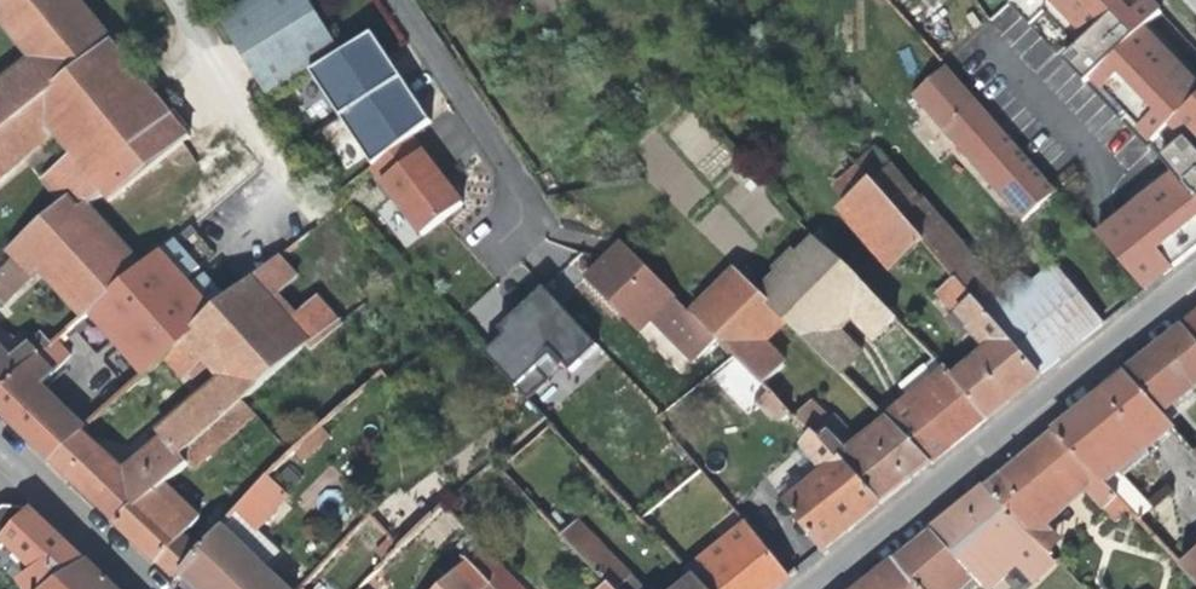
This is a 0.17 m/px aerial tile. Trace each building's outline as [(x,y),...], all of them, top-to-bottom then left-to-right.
[(78,0),(11,0),(0,9),(0,18),(30,57),(0,81),(0,135),(114,43),(78,0)] [(11,0),(0,0),(0,9),(11,0)] [(217,18),(259,80),(270,99),(312,73),(343,54),(310,0),(247,0),(217,18)] [(1145,29),(1162,14),(1149,0),(1014,0),(1009,4),(1028,25),(1043,11),(1070,41),(1081,32),(1087,38),(1062,60),(1084,84),(1091,78),(1145,29)] [(1145,29),(1091,78),(1150,143),(1168,127),(1195,101),(1195,85),(1173,59),(1145,29)] [(374,35),(343,54),(312,73),(375,168),(412,137),(425,129),(411,108),(419,103),(403,80),(395,85),(381,64),(389,59),(374,35)] [(114,43),(0,135),(0,179),(53,134),(70,155),(42,180),(64,206),(69,202),(79,213),(90,203),(105,191),(114,199),(191,136),(121,52),(114,43)] [(397,70),(389,59),(381,64),(395,85),(403,80),(397,70)] [(1057,193),(947,69),(912,99),(1022,224),(1057,193)] [(1168,127),(1181,142),(1158,162),(1171,176),(1195,204),(1195,101),(1168,127)] [(432,123),(419,103),(411,108),(425,129),(432,123)] [(440,171),(412,137),(375,168),(373,170),(427,236),(467,203),(451,184),(449,185),(438,173),(440,171)] [(876,145),(856,163),(858,165),(871,181),(903,217),(923,199),(876,145)] [(871,181),(858,165),(833,187),(846,202),(871,181)] [(440,171),(438,173),(449,185),(451,184),(446,178),(440,171)] [(1171,176),(1115,226),(1163,278),(1193,251),(1195,254),(1195,204),(1171,176)] [(903,217),(871,181),(846,202),(844,204),(899,267),(925,243),(903,217)] [(923,199),(903,217),(925,243),(956,278),(980,306),(1004,286),(923,199)] [(216,201),(164,247),(219,308),(247,283),(277,256),(258,235),(242,250),(225,230),(235,222),(216,201)] [(14,251),(21,258),(38,277),(45,270),(87,316),(134,274),(79,213),(69,202),(64,206),(14,251)] [(79,213),(134,274),(145,265),(90,203),(79,213)] [(899,267),(844,204),(836,211),(891,274),(899,267)] [(1163,278),(1115,226),(1098,242),(1145,294),(1163,278)] [(21,258),(14,251),(1,237),(0,237),(0,278),(21,258)] [(814,237),(761,290),(793,322),(846,376),(863,359),(840,336),(857,319),(880,342),(899,322),(814,237)] [(641,334),(653,322),(677,298),(624,245),(588,280),(615,307),(617,305),(625,313),(622,315),(641,334)] [(187,337),(219,308),(164,247),(145,265),(134,274),(87,316),(128,362),(123,366),(137,381),(163,358),(187,337)] [(282,252),(277,256),(247,283),(268,306),(303,276),(282,252)] [(21,258),(0,278),(0,302),(5,307),(38,277),(21,258)] [(1006,336),(1041,376),(1078,346),(1105,325),(1056,264),(1036,279),(1020,273),(1004,286),(980,306),(1006,336)] [(739,269),(694,315),(720,341),(737,357),(767,387),(791,363),(771,344),(793,322),(761,290),(739,269)] [(959,325),(980,306),(956,278),(935,296),(959,325)] [(268,306),(247,283),(219,308),(187,337),(208,360),(220,374),(242,398),(302,344),(285,325),(268,306)] [(603,349),(547,289),(518,315),(525,323),(508,339),(488,357),(529,402),(551,381),(540,370),(554,357),(565,370),(569,367),(576,375),(603,349)] [(285,325),(302,344),(307,350),(342,319),(320,294),(285,325)] [(694,315),(677,298),(653,322),(696,365),(720,341),(694,315)] [(617,305),(615,307),(619,311),(622,315),(625,313),(617,305)] [(1006,336),(980,306),(959,325),(984,355),(1006,336)] [(1195,342),(1195,310),(1180,323),(1195,342)] [(525,323),(518,315),(509,323),(501,331),(508,339),(525,323)] [(27,343),(6,321),(0,327),(0,339),(15,353),(27,343)] [(1195,380),(1195,342),(1180,323),(1161,339),(1195,380)] [(27,366),(50,347),(53,344),(41,331),(27,343),(15,353),(0,339),(0,390),(27,366)] [(1006,336),(984,355),(976,362),(1008,399),(1025,389),(1041,376),(1006,336)] [(208,360),(187,337),(163,358),(183,381),(208,360)] [(1125,369),(1164,415),(1195,389),(1195,380),(1161,339),(1146,352),(1125,369)] [(67,366),(50,347),(27,366),(46,385),(67,366)] [(1008,399),(976,362),(957,378),(989,415),(1008,399)] [(915,408),(954,375),(945,365),(888,414),(894,422),(931,464),(950,448),(915,408)] [(0,390),(0,412),(13,425),(34,446),(73,412),(46,385),(27,366),(0,390)] [(137,381),(123,366),(100,387),(114,402),(137,381)] [(1138,434),(1092,473),(1103,486),(1174,427),(1164,415),(1125,369),(1100,390),(1138,434)] [(161,436),(180,456),(242,398),(220,374),(156,431),(161,436)] [(969,432),(989,415),(957,378),(954,375),(915,408),(950,448),(969,432)] [(1077,410),(1054,429),(1092,473),(1138,434),(1100,390),(1077,410)] [(791,413),(773,393),(761,404),(780,424),(791,413)] [(180,456),(183,459),(196,472),(222,448),(228,454),(263,422),(242,398),(180,456)] [(820,442),(831,432),(839,425),(817,400),(798,416),(814,434),(820,442)] [(88,426),(73,412),(34,446),(49,461),(84,429),(88,426)] [(894,422),(876,437),(913,479),(931,464),(894,422)] [(294,447),(303,457),(330,434),(321,423),(294,447)] [(831,432),(852,458),(861,450),(839,425),(831,432)] [(69,479),(104,447),(84,429),(49,461),(69,479)] [(1103,486),(1092,473),(1054,429),(1032,448),(1070,493),(1081,484),(1088,492),(1103,510),(1114,500),(1103,486)] [(820,442),(834,458),(842,467),(852,458),(831,432),(820,442)] [(821,470),(834,458),(820,442),(814,434),(800,446),(821,470)] [(183,459),(180,456),(161,436),(126,466),(104,447),(69,479),(95,504),(117,524),(164,478),(183,459)] [(861,450),(852,458),(842,467),(879,510),(898,492),(913,479),(876,437),(861,450)] [(1032,448),(1016,461),(1054,506),(1023,532),(1046,559),(1065,542),(1050,524),(1088,492),(1081,484),(1070,493),(1032,448)] [(834,458),(821,470),(783,503),(827,554),(857,528),(879,510),(842,467),(834,458)] [(1004,471),(985,487),(1023,532),(1054,506),(1016,461),(1004,471)] [(281,486),(268,474),(235,510),(260,533),(276,515),(264,504),(281,486)] [(186,500),(164,478),(117,524),(137,544),(157,563),(186,535),(169,518),(186,500)] [(293,497),(281,486),(264,504),(276,515),(293,497)] [(1023,532),(985,487),(958,509),(946,520),(989,570),(1010,553),(1012,555),(1025,544),(1037,558),(1041,554),(1045,559),(1046,559),(1023,532)] [(33,507),(2,504),(0,505),(0,544),(7,539),(33,507)] [(7,539),(34,565),(23,571),(35,588),(41,588),(86,557),(59,531),(33,507),(7,539)] [(565,532),(572,526),(557,509),(550,515),(565,532)] [(235,510),(222,524),(268,567),(282,553),(260,533),(235,510)] [(583,516),(572,526),(565,532),(588,558),(606,542),(583,516)] [(971,585),(989,570),(946,520),(927,532),(964,576),(971,585)] [(702,588),(772,588),(789,574),(743,521),(686,571),(695,580),(702,588)] [(222,524),(203,545),(178,573),(196,588),(248,588),(268,567),(222,524)] [(186,535),(157,563),(173,578),(178,573),(203,545),(189,532),(186,535)] [(964,576),(927,532),(875,574),(856,588),(948,588),(964,576)] [(379,553),(387,563),(402,549),(394,540),(379,553)] [(464,558),(469,564),(490,586),(494,588),(526,588),(481,542),(464,558)] [(616,588),(618,588),(635,574),(606,542),(588,558),(607,579),(616,588)] [(1182,565),(1195,580),(1195,552),(1182,565)] [(113,582),(86,557),(41,588),(120,588),(113,582)] [(469,564),(464,558),(432,588),(444,588),(469,564)] [(490,586),(469,564),(444,588),(487,588),(490,586)] [(268,567),(248,588),(293,588),(268,567)] [(618,588),(648,588),(635,574),(618,588)] [(971,585),(964,576),(948,588),(967,588),(971,585)] [(607,579),(595,588),(616,588),(607,579)] [(695,580),(685,588),(702,588),(695,580)]
